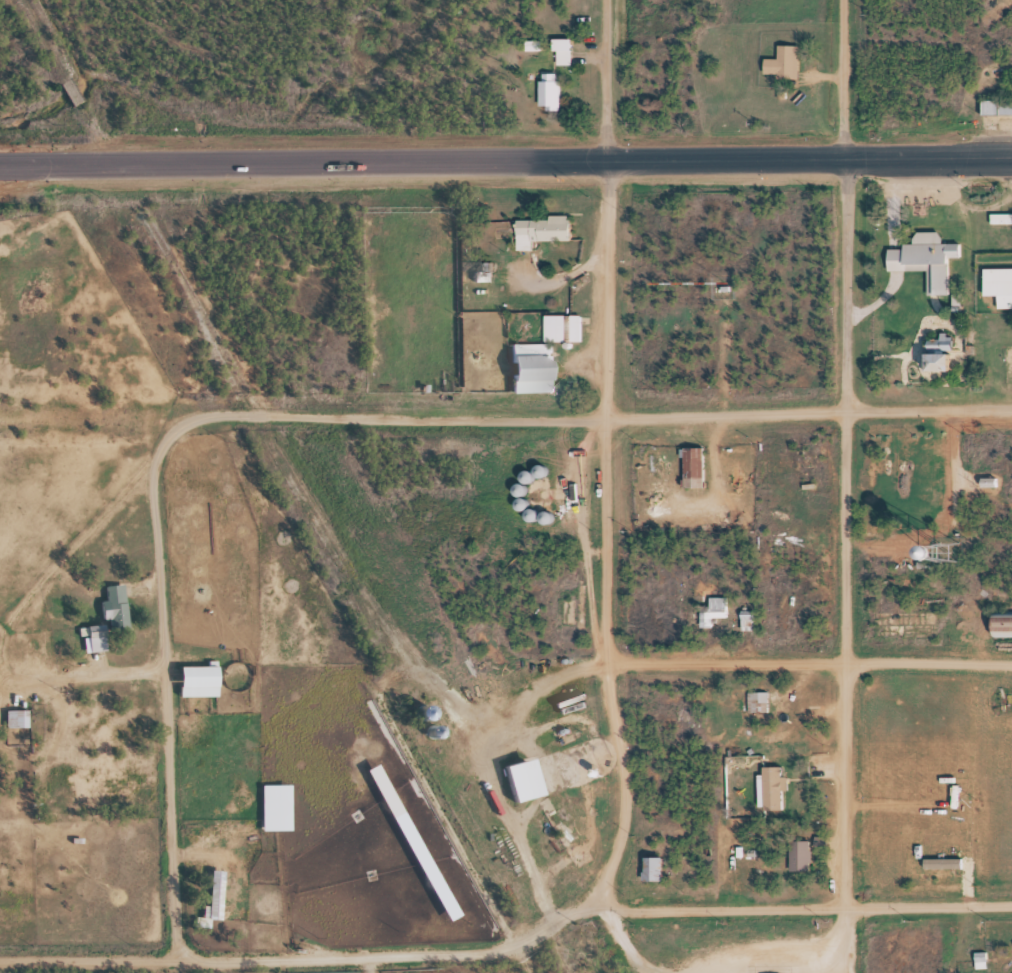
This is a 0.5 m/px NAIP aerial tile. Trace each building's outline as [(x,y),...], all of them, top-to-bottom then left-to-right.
[(555,35),(555,48),(561,48),(561,62),(577,62),(577,35),(555,35)] [(567,40),(548,40),(548,66),(567,66),(567,40)] [(782,43),(783,56),(769,56),(769,70),(781,70),(782,94),(804,94),(803,42),(782,43)] [(547,70),(547,77),(543,77),(543,110),(566,110),(565,77),(561,77),(561,70),(547,70)] [(987,112),(1011,112),(1011,98),(987,98),(987,112)] [(995,222),(1011,222),(1011,210),(995,210),(995,222)] [(520,218),(521,233),(536,233),(536,238),(577,238),(576,217),(520,218)] [(890,247),(891,270),(930,269),(930,293),(953,293),(953,255),(965,254),(965,239),(909,240),(909,247),(890,247)] [(989,266),(1011,266),(1011,305),(1003,305),(1003,292),(989,293),(989,266)] [(547,312),(547,340),(585,340),(585,312),(547,312)] [(927,339),(928,369),(960,369),(959,338),(927,339)] [(518,344),(518,392),(558,392),(558,344),(518,344)] [(679,488),(699,488),(699,448),(679,448),(679,488)] [(979,514),(977,515),(975,517),(973,519),(973,522),(974,525),(975,527),(977,529),(979,530),(982,530),(984,529),(987,528),(988,526),(989,524),(989,521),(988,518),(987,516),(985,515),(982,514),(979,514)] [(111,585),(113,598),(107,599),(109,617),(115,616),(116,628),(135,625),(130,582),(111,585)] [(702,597),(703,625),(716,624),(716,616),(731,615),(730,596),(702,597)] [(744,598),(746,629),(759,628),(757,597),(744,598)] [(737,631),(747,631),(747,610),(737,610),(737,631)] [(1000,627),(1011,627),(1011,610),(1000,610),(1000,627)] [(81,652),(103,652),(102,625),(81,626),(81,652)] [(186,664),(186,695),(222,694),(222,664),(186,664)] [(752,690),(752,710),(771,710),(771,704),(780,704),(779,689),(752,690)] [(743,712),(764,712),(764,691),(743,691),(743,712)] [(11,710),(11,726),(34,726),(33,710),(11,710)] [(552,732),(554,738),(566,733),(564,727),(552,732)] [(511,763),(521,799),(550,791),(539,755),(511,763)] [(371,766),(455,918),(467,912),(382,760),(371,766)] [(767,763),(769,808),(786,808),(785,791),(792,791),(791,774),(787,774),(787,762),(767,763)] [(777,810),(778,767),(755,767),(754,810),(777,810)] [(266,783),(267,830),(296,829),(295,783),(266,783)] [(793,830),(794,868),(813,867),(812,830),(793,830)] [(806,872),(806,840),(784,840),(784,872),(806,872)] [(649,853),(649,868),(647,868),(647,878),(668,878),(668,853),(649,853)] [(928,856),(928,868),(966,869),(966,856),(928,856)] [(657,857),(638,857),(638,882),(657,882),(657,857)] [(219,870),(215,904),(208,904),(207,916),(227,919),(232,871),(219,870)] [(218,921),(218,872),(203,872),(203,921),(218,921)] [(971,952),(971,969),(982,969),(981,952),(971,952)]
